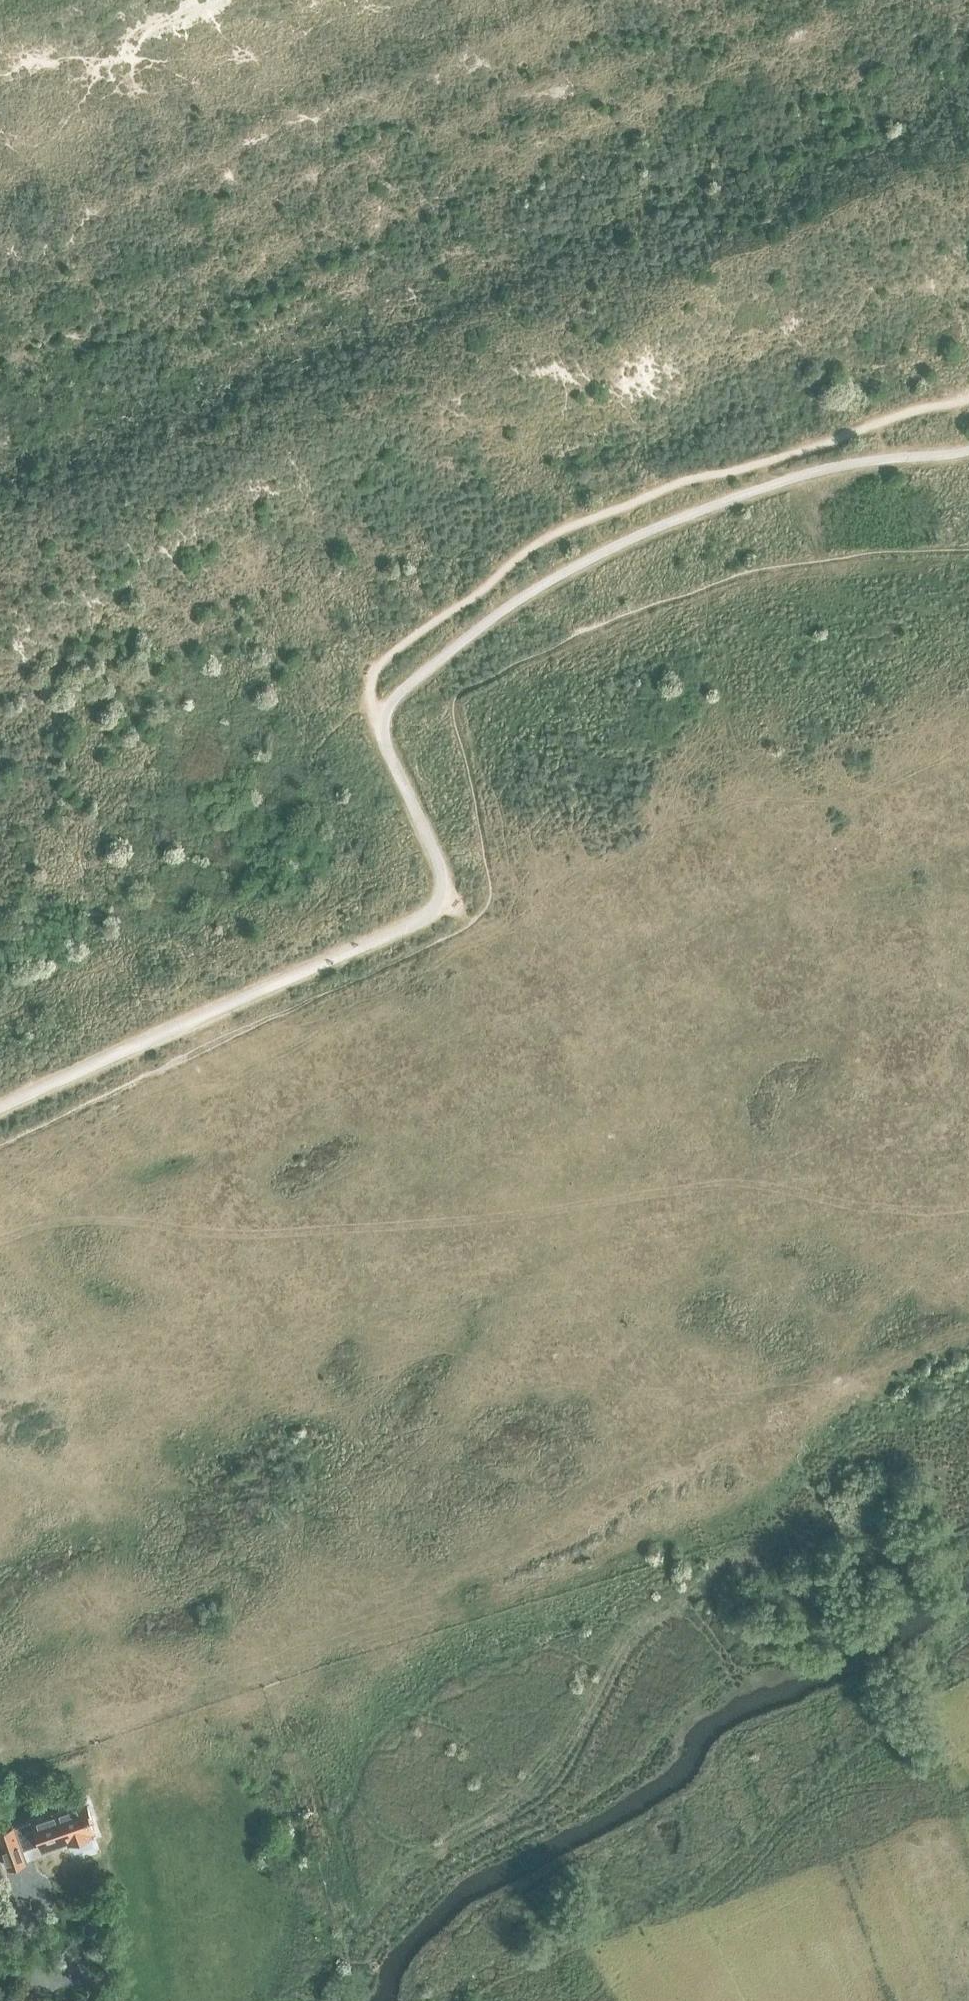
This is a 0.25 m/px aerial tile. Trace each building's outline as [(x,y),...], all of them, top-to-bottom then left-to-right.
[(0,1834),(0,1852),(8,1873),(27,1866),(22,1851),(37,1845),(42,1854),(66,1845),(67,1848),(95,1839),(93,1836),(97,1835),(86,1804),(0,1834)]
